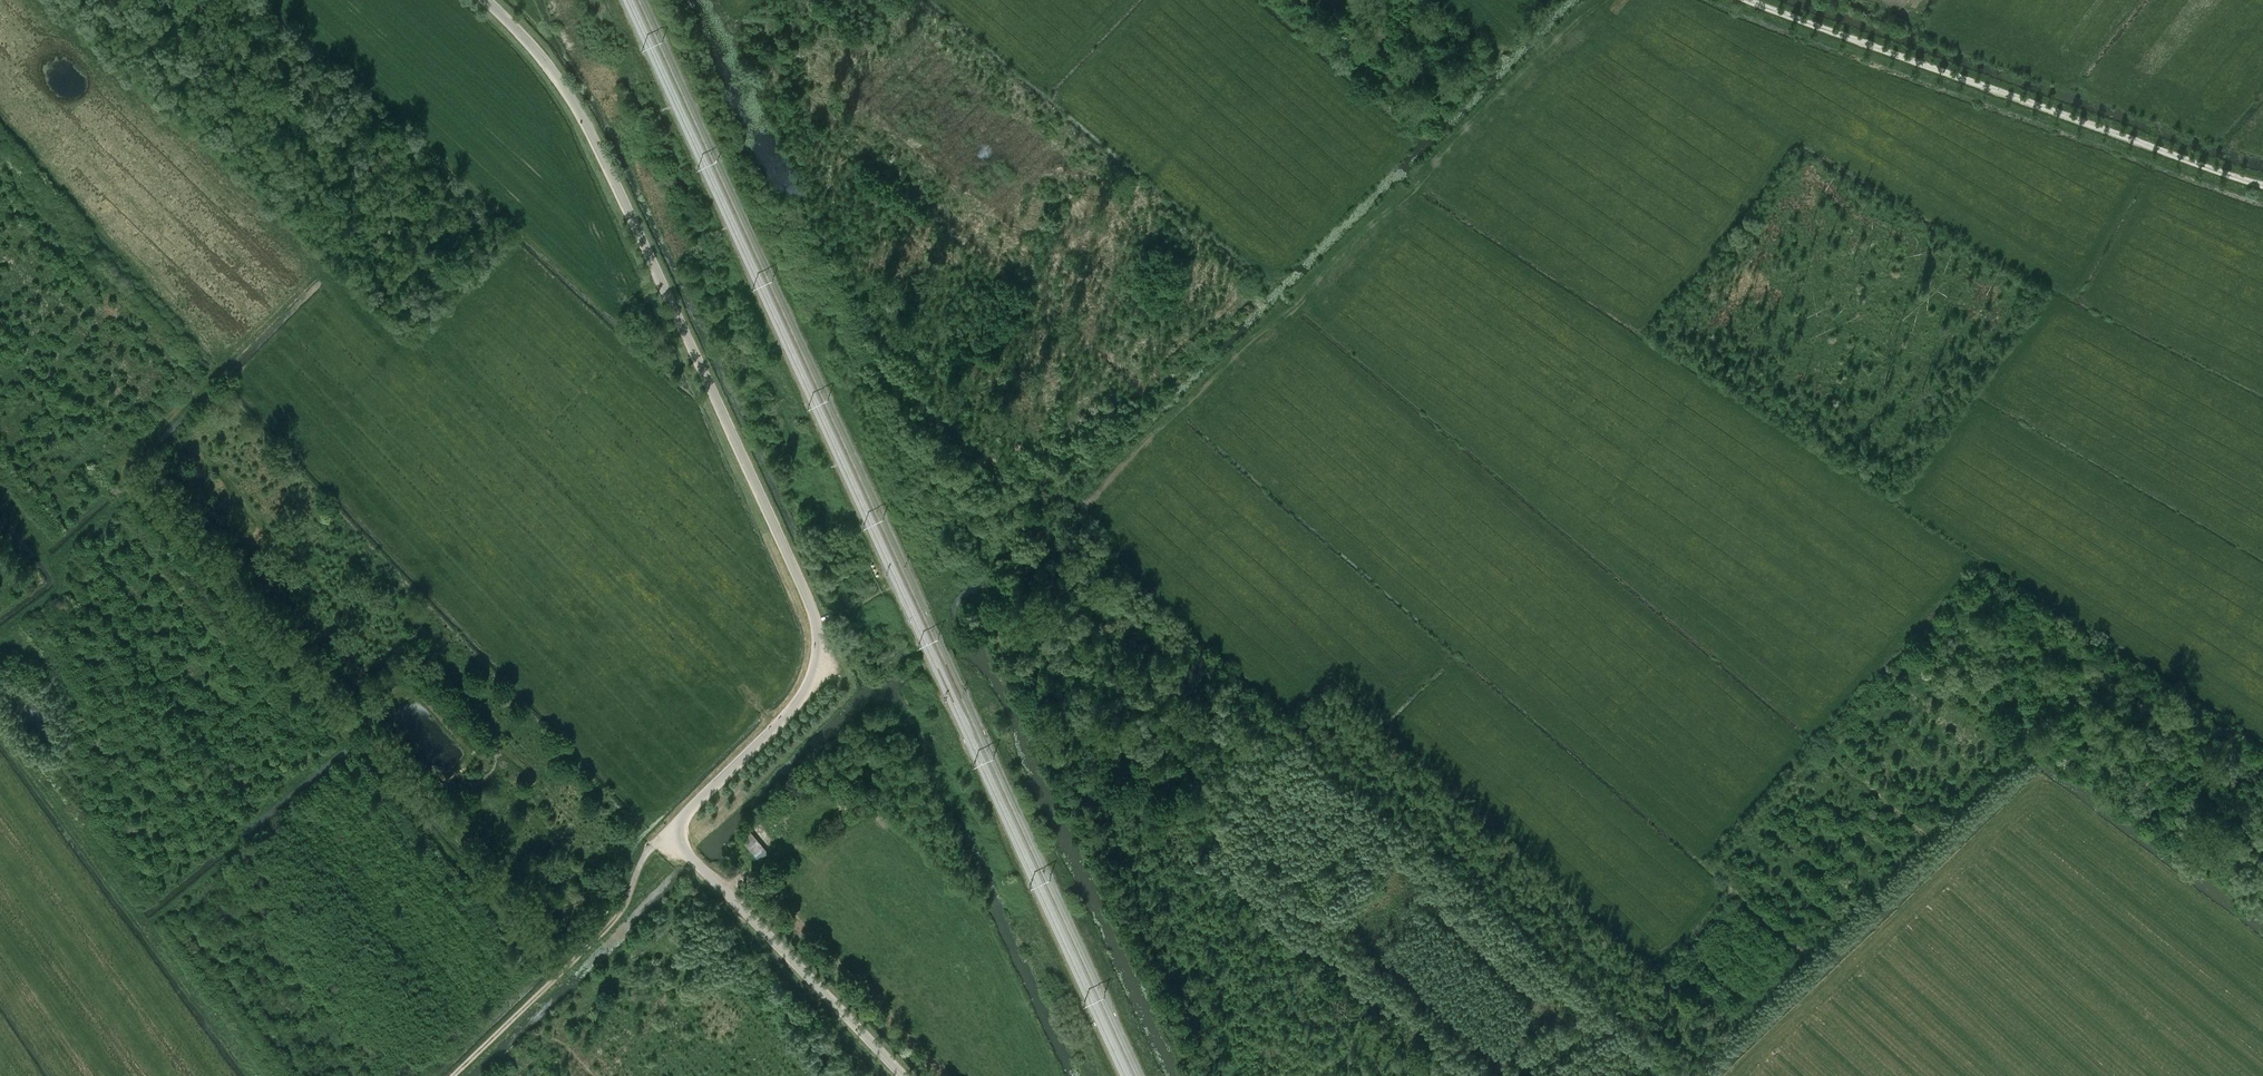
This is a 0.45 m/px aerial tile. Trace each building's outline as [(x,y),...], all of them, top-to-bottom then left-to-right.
[(752,832),(742,840),(760,860),(769,853),(752,832)]
